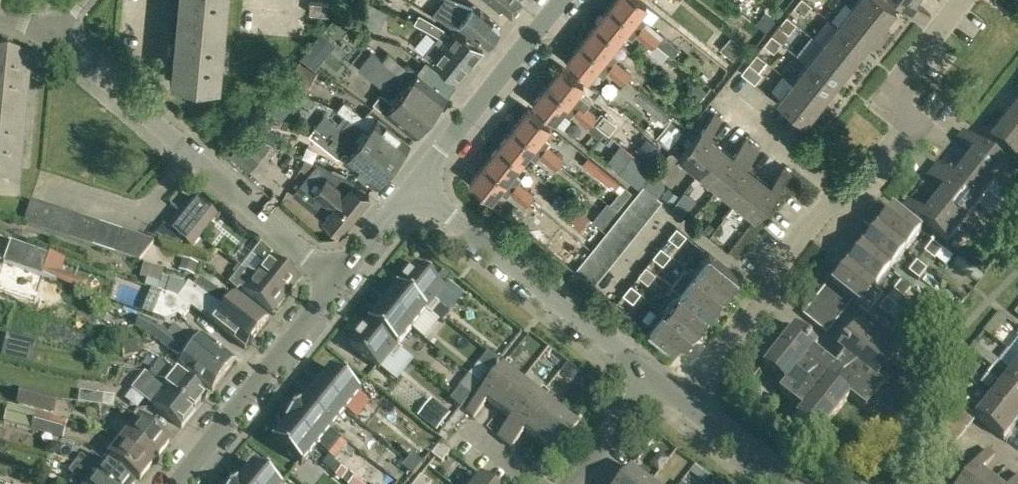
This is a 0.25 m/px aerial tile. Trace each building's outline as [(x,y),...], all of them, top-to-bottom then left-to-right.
[(176,16),(227,20),(228,0),(178,0),(176,16)] [(511,15),(522,0),(487,0),(499,10),(502,7),(511,15)] [(611,5),(633,22),(631,24),(639,30),(642,25),(646,20),(639,14),(647,4),(642,0),(615,0),(611,5)] [(803,13),(810,4),(806,0),(798,0),(793,6),(803,13)] [(852,5),(881,27),(896,8),(885,0),(856,0),(852,5)] [(930,14),(913,1),(914,0),(898,0),(914,12),(924,21),(930,14)] [(329,3),(323,3),(310,1),(309,13),(328,15),(329,3)] [(448,16),(477,38),(479,36),(488,43),(500,29),(490,22),(493,19),(473,3),(470,8),(459,3),(448,16)] [(611,5),(596,24),(618,41),(624,33),(631,39),(635,34),(639,30),(631,24),(633,22),(611,5)] [(866,46),(881,27),(852,5),(837,24),(866,46)] [(764,12),(755,23),(762,29),(765,31),(774,20),(764,12)] [(445,40),(472,63),(483,49),(453,29),(449,34),(442,28),(419,14),(415,21),(438,34),(445,40)] [(220,87),(227,20),(176,16),(173,49),(170,82),(220,87)] [(779,25),(788,32),(795,23),(786,16),(779,25)] [(596,24),(581,43),(602,60),(610,66),(614,61),(617,57),(610,50),(618,41),(596,24)] [(837,24),(822,43),(850,66),(866,46),(837,24)] [(639,30),(635,34),(641,40),(643,41),(650,31),(642,25),(639,30)] [(650,31),(643,41),(647,44),(651,47),(654,42),(658,38),(650,31)] [(458,81),(472,63),(445,40),(438,34),(431,42),(423,52),(431,58),(430,59),(458,81)] [(658,38),(654,42),(667,53),(672,56),(679,48),(661,34),(658,38)] [(728,35),(719,47),(732,57),(741,45),(728,35)] [(764,44),(773,51),(780,42),(771,35),(764,44)] [(651,47),(648,51),(661,61),(667,53),(654,42),(651,47)] [(581,43),(566,62),(587,79),(594,70),(601,76),(606,71),(610,66),(602,60),(581,43)] [(835,84),(850,66),(822,43),(807,62),(835,84)] [(748,63),(758,70),(765,61),(756,54),(748,63)] [(299,60),(287,79),(305,91),(317,72),(299,60)] [(610,66),(606,71),(614,77),(622,67),(614,61),(610,66)] [(0,62),(0,128),(25,131),(32,65),(0,62)] [(455,85),(425,62),(417,72),(408,64),(399,75),(384,63),(371,79),(386,91),(394,82),(403,89),(397,97),(427,120),(455,85)] [(807,62),(792,81),(820,103),(835,84),(807,62)] [(748,63),(741,72),(750,80),(758,70),(748,63)] [(563,66),(547,85),(568,102),(569,101),(577,107),(580,104),(585,108),(589,103),(576,92),(584,83),(563,66)] [(622,67),(614,77),(622,84),(630,74),(622,67)] [(693,80),(685,91),(697,100),(705,90),(693,80)] [(805,123),(820,103),(792,81),(776,100),(805,123)] [(547,85),(532,104),(553,121),(561,111),(568,118),(572,113),(573,112),(577,107),(569,101),(568,102),(547,85)] [(262,104),(277,114),(289,95),(274,86),(262,104)] [(670,118),(667,115),(636,91),(631,97),(651,113),(649,116),(663,127),(670,118)] [(427,120),(397,97),(391,104),(381,96),(374,104),(414,136),(427,120)] [(368,130),(399,155),(410,142),(378,117),(368,110),(363,116),(344,101),(338,109),(351,119),(355,122),(356,121),(368,130)] [(573,112),(572,113),(580,120),(588,110),(585,108),(580,104),(577,107),(573,112)] [(1005,122),(1017,132),(1017,106),(1005,122)] [(528,109),(514,126),(536,143),(535,144),(542,150),(546,146),(550,141),(542,135),(549,126),(528,109)] [(588,110),(580,120),(589,126),(589,125),(592,122),(596,117),(595,116),(588,110)] [(709,135),(722,119),(714,112),(678,157),(698,173),(721,144),(709,135)] [(315,126),(327,136),(332,130),(342,138),(341,139),(352,148),(354,146),(386,172),(399,155),(368,130),(356,121),(355,122),(351,119),(344,128),(325,113),(315,126)] [(596,117),(592,122),(604,131),(612,122),(602,114),(598,119),(596,117)] [(589,126),(587,128),(599,138),(604,131),(592,122),(589,125),(589,126)] [(1005,122),(990,142),(1017,165),(1017,132),(1005,122)] [(255,123),(249,132),(257,137),(263,129),(255,123)] [(682,130),(675,125),(661,142),(668,147),(682,130)] [(514,126),(499,145),(520,162),(527,154),(535,160),(538,155),(542,150),(535,144),(536,143),(514,126)] [(25,131),(0,128),(0,194),(19,196),(22,162),(25,131)] [(343,160),(375,185),(386,172),(354,146),(352,148),(341,139),(342,138),(332,130),(327,136),(326,137),(348,154),(343,160)] [(964,163),(993,186),(1009,167),(964,131),(958,138),(974,151),(964,163)] [(647,137),(638,147),(651,159),(661,149),(647,137)] [(717,188),(753,142),(746,137),(733,153),(721,144),(698,173),(717,188)] [(247,172),(262,155),(244,138),(229,155),(247,172)] [(717,188),(736,203),(758,174),(746,165),(760,148),(753,142),(717,188)] [(499,145),(484,164),(505,180),(513,187),(517,182),(521,177),(513,171),(520,162),(499,145)] [(542,150),(538,155),(547,162),(554,152),(546,146),(542,150)] [(636,186),(648,171),(618,147),(606,162),(636,186)] [(554,152),(547,162),(555,168),(563,159),(554,152)] [(613,189),(614,188),(619,182),(619,181),(587,156),(581,164),(613,189)] [(979,204),(993,186),(964,163),(955,175),(939,162),(933,169),(979,204)] [(307,175),(319,184),(304,204),(323,219),(323,220),(338,232),(368,193),(352,184),(354,181),(315,164),(307,175)] [(484,164),(469,183),(490,200),(498,190),(506,196),(509,192),(513,187),(505,180),(484,164)] [(758,174),(736,203),(756,219),(792,173),(784,167),(770,184),(758,174)] [(963,224),(979,204),(933,169),(928,176),(944,189),(935,201),(963,224)] [(513,187),(509,192),(517,198),(525,188),(517,182),(513,187)] [(644,184),(636,194),(655,208),(663,199),(644,184)] [(668,186),(660,196),(671,205),(679,195),(668,186)] [(525,188),(517,198),(525,205),(533,195),(525,188)] [(683,215),(694,200),(684,191),(672,206),(683,215)] [(647,218),(655,208),(636,194),(629,203),(647,218)] [(167,228),(191,249),(217,218),(192,197),(167,228)] [(963,224),(935,201),(925,212),(909,199),(902,207),(947,243),(963,224)] [(31,200),(23,223),(35,227),(42,204),(31,200)] [(607,201),(592,220),(602,228),(617,209),(607,201)] [(629,203),(621,213),(639,228),(647,218),(629,203)] [(42,204),(35,227),(46,230),(54,208),(42,204)] [(575,206),(565,218),(580,231),(590,218),(575,206)] [(58,234),(66,212),(54,208),(46,230),(58,234)] [(892,209),(877,228),(906,251),(921,232),(892,209)] [(77,216),(66,212),(58,234),(70,238),(77,216)] [(632,238),(639,228),(621,213),(613,223),(632,238)] [(82,242),(89,219),(77,216),(70,238),(82,242)] [(93,246),(101,223),(89,219),(82,242),(93,246)] [(708,222),(702,229),(708,234),(714,227),(708,222)] [(93,246),(105,250),(112,227),(101,223),(93,246)] [(613,223),(606,232),(624,247),(632,238),(613,223)] [(112,227),(105,250),(117,253),(124,231),(112,227)] [(677,227),(668,237),(679,245),(687,235),(677,227)] [(890,271),(906,251),(877,228),(862,248),(890,271)] [(124,231),(117,253),(129,257),(136,235),(124,231)] [(616,257),(624,247),(606,232),(598,242),(616,257)] [(129,257),(139,261),(155,241),(136,235),(129,257)] [(10,242),(4,263),(31,272),(60,282),(63,274),(67,263),(67,261),(49,255),(10,242)] [(598,242),(591,251),(609,266),(616,257),(598,242)] [(933,258),(940,249),(931,242),(924,251),(933,258)] [(263,266),(256,275),(285,298),(298,282),(269,259),(272,255),(261,245),(251,256),(263,266)] [(671,254),(661,246),(653,256),(663,264),(671,254)] [(862,248),(846,267),(875,290),(890,271),(862,248)] [(602,275),(609,266),(591,251),(583,260),(602,275)] [(722,295),(738,276),(709,253),(694,272),(722,295)] [(183,258),(178,269),(194,275),(198,264),(183,258)] [(583,260),(575,270),(594,285),(602,275),(583,260)] [(916,261),(909,270),(918,277),(925,268),(916,261)] [(426,311),(425,312),(430,316),(439,305),(434,301),(444,289),(415,265),(396,287),(426,311)] [(646,265),(638,275),(648,283),(656,273),(646,265)] [(707,314),(722,295),(694,272),(693,274),(685,267),(671,284),(679,291),(707,314)] [(882,296),(875,290),(846,267),(831,287),(852,303),(867,315),(882,296)] [(272,314),(285,298),(256,275),(240,268),(228,284),(237,290),(239,287),(272,314)] [(148,278),(145,286),(177,297),(185,283),(161,276),(159,282),(148,278)] [(219,305),(256,333),(267,319),(236,295),(232,301),(200,277),(194,285),(219,305)] [(900,280),(885,300),(894,307),(910,288),(900,280)] [(245,348),(256,333),(219,305),(194,285),(189,282),(177,297),(190,307),(214,323),(227,334),(245,348)] [(641,292),(631,283),(623,294),(633,302),(641,292)] [(828,284),(803,315),(827,335),(852,303),(831,287),(828,284)] [(382,305),(411,329),(425,312),(426,311),(396,287),(382,305)] [(664,309),(692,332),(707,314),(679,291),(664,309)] [(887,316),(894,307),(885,300),(878,309),(887,316)] [(382,305),(367,323),(397,347),(397,346),(411,329),(382,305)] [(677,352),(692,332),(664,309),(648,329),(677,352)] [(999,311),(984,331),(992,338),(1008,317),(999,311)] [(152,335),(159,325),(141,315),(135,326),(152,335)] [(397,347),(367,323),(349,345),(379,369),(389,357),(393,361),(402,350),(397,346),(397,347)] [(152,335),(162,343),(169,333),(168,332),(159,325),(152,335)] [(185,345),(223,375),(234,360),(223,351),(203,336),(197,344),(174,325),(168,332),(169,333),(162,343),(173,352),(179,343),(184,347),(185,345)] [(850,397),(867,410),(885,387),(877,380),(895,358),(856,326),(837,350),(845,356),(835,368),(814,350),(818,345),(794,326),(763,366),(785,384),(779,391),(802,409),(796,416),(819,435),(850,397)] [(27,363),(32,340),(1,333),(0,338),(0,357),(27,363)] [(212,389),(223,375),(185,345),(184,347),(179,343),(173,352),(177,356),(179,354),(185,359),(180,365),(212,389)] [(1017,388),(1017,364),(1012,372),(998,360),(981,347),(976,354),(993,367),(1017,388)] [(488,352),(483,358),(494,366),(499,360),(488,352)] [(489,372),(494,366),(483,358),(478,364),(489,372)] [(488,401),(498,410),(520,382),(502,367),(466,412),(474,418),(488,401)] [(991,397),(1017,418),(1017,388),(993,367),(987,374),(1001,385),(991,397)] [(316,386),(346,409),(360,393),(330,369),(316,386)] [(177,372),(165,388),(195,411),(207,395),(177,372)] [(540,397),(520,382),(498,410),(511,420),(498,437),(505,442),(540,397)] [(302,403),(332,427),(346,409),(316,386),(302,403)] [(459,387),(454,394),(465,402),(470,396),(459,387)] [(55,400),(23,391),(10,388),(7,400),(19,403),(19,405),(52,414),(55,400)] [(182,427),(195,411),(165,388),(153,404),(182,427)] [(115,396),(80,391),(78,402),(113,407),(115,396)] [(460,408),(465,402),(454,394),(449,400),(460,408)] [(525,431),(536,440),(559,412),(543,400),(540,397),(505,442),(512,448),(525,431)] [(962,406),(977,419),(1004,440),(1017,422),(1017,418),(991,397),(982,409),(968,398),(962,406)] [(431,399),(417,416),(436,431),(450,414),(431,399)] [(285,422),(286,423),(316,446),(332,427),(302,403),(301,402),(285,422)] [(958,403),(951,413),(970,428),(977,419),(962,406),(958,403)] [(67,422),(8,406),(3,423),(63,439),(67,422)] [(543,473),(579,428),(559,412),(536,440),(549,450),(536,467),(543,473)] [(970,428),(951,413),(943,422),(962,437),(970,428)] [(155,461),(170,443),(140,419),(126,437),(155,461)] [(955,447),(962,437),(943,422),(935,432),(955,447)] [(286,423),(271,441),(301,465),(316,446),(286,423)] [(935,432),(928,442),(947,457),(955,447),(935,432)] [(155,461),(126,437),(111,456),(140,480),(155,461)] [(450,453),(440,444),(431,454),(442,463),(450,453)] [(994,482),(982,472),(996,455),(989,450),(961,483),(993,483),(994,482)] [(92,478),(100,483),(130,483),(90,452),(85,459),(81,456),(75,464),(92,478)] [(411,455),(406,461),(417,470),(422,463),(411,455)] [(367,459),(358,472),(370,481),(379,468),(367,459)] [(417,470),(406,461),(401,467),(412,476),(417,470)] [(92,478),(75,464),(68,472),(75,477),(70,483),(100,483),(92,478)] [(240,483),(277,483),(253,464),(238,482),(240,483)] [(650,483),(631,468),(618,483),(649,483),(650,483)] [(341,469),(335,476),(342,481),(348,474),(342,469),(341,469)] [(431,483),(421,475),(414,483),(430,483),(431,483)]
